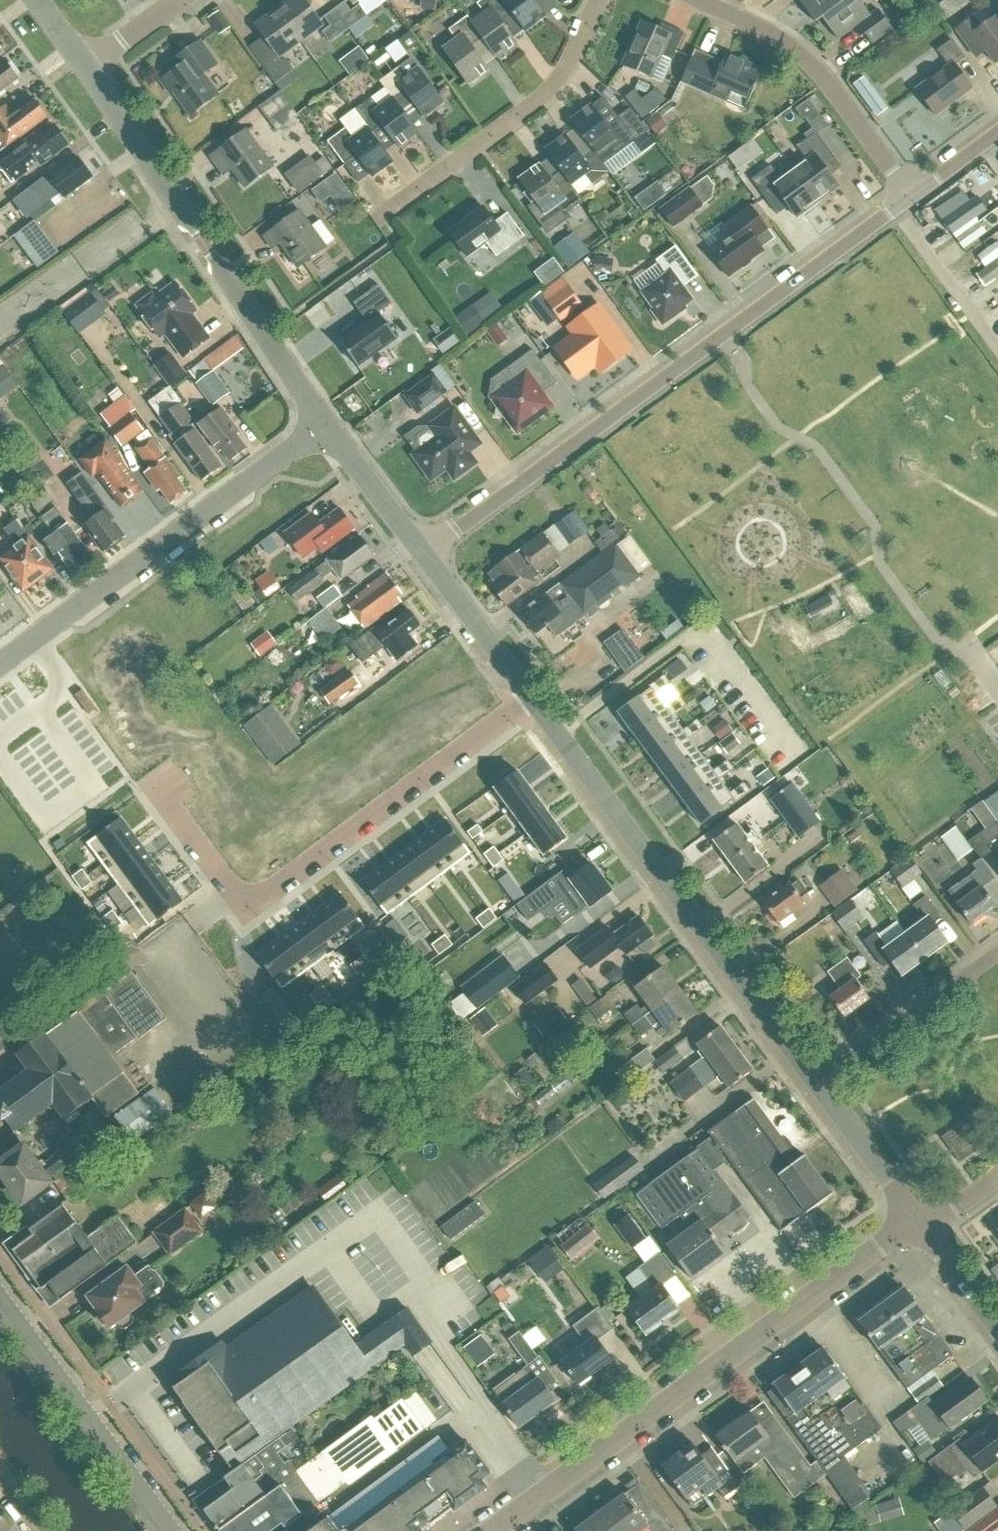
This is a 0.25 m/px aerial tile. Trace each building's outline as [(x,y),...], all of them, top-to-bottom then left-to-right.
[(323,27),(303,0),(293,0),(278,11),(301,43),(323,27)] [(439,0),(430,0),(430,9),(438,10),(439,0)] [(505,29),(502,26),(513,17),(501,0),(486,0),(479,5),(486,14),(473,24),(484,41),(497,59),(517,45),(505,29)] [(513,17),(525,33),(545,19),(531,0),(501,0),(513,17)] [(847,0),(801,0),(800,0),(817,24),(823,19),(847,0)] [(823,19),(839,42),(856,30),(863,39),(866,37),(872,46),(894,30),(880,11),(871,17),(859,0),(847,0),(823,19)] [(946,23),(957,15),(950,4),(938,11),(946,23)] [(346,5),(335,12),(349,31),(367,18),(359,7),(352,13),(346,5)] [(279,59),(301,43),(278,11),(256,27),(279,59)] [(349,31),(335,12),(325,20),(331,28),(323,34),(331,45),(349,31)] [(229,27),(219,14),(211,20),(220,33),(229,27)] [(957,30),(972,52),(977,59),(987,52),(995,64),(997,63),(997,64),(997,21),(995,18),(982,28),(974,17),(957,30)] [(457,41),(444,51),(469,85),(488,71),(472,49),(484,41),(473,24),(469,18),(454,29),(450,32),(457,41)] [(671,62),(684,34),(672,29),(669,35),(642,23),(623,66),(651,79),(661,57),(671,62)] [(262,38),(251,45),(263,64),(274,57),(262,38)] [(916,89),(935,116),(972,89),(955,65),(965,58),(952,40),(937,50),(949,66),(916,89)] [(386,50),(396,63),(407,55),(398,42),(386,50)] [(191,117),(219,96),(204,76),(217,66),(200,43),(174,63),(179,70),(161,83),(169,94),(172,92),(191,117)] [(361,45),(340,58),(349,73),(370,60),(361,45)] [(372,60),(380,55),(374,46),(366,52),(372,60)] [(728,55),(721,70),(693,57),(683,81),(727,102),(731,94),(749,102),(763,71),(728,55)] [(275,85),(294,72),(286,61),(278,68),(272,60),(262,67),(275,85)] [(399,69),(380,82),(392,99),(393,99),(397,105),(409,96),(425,118),(444,104),(418,69),(411,60),(399,69)] [(0,66),(0,93),(20,78),(7,61),(0,66)] [(872,88),(864,77),(853,85),(862,96),(872,88)] [(634,89),(625,96),(642,118),(667,99),(657,86),(641,98),(634,89)] [(281,92),(260,108),(278,132),(299,117),(281,92)] [(0,110),(0,152),(6,147),(7,148),(49,117),(35,99),(14,115),(6,105),(0,110)] [(372,99),(353,113),(366,130),(367,128),(372,135),(384,127),(400,148),(419,134),(397,105),(393,99),(392,99),(379,108),(372,99)] [(818,135),(828,127),(809,100),(795,110),(803,121),(806,119),(813,129),(804,136),(807,140),(816,132),(818,135)] [(882,101),(871,109),(876,117),(887,109),(882,101)] [(592,106),(591,105),(571,119),(578,128),(593,149),(597,155),(598,154),(611,145),(618,155),(637,142),(648,134),(630,109),(618,117),(620,119),(608,127),(592,106)] [(658,115),(647,123),(656,134),(666,127),(658,115)] [(40,160),(44,164),(70,145),(54,125),(28,144),(26,142),(0,162),(0,169),(3,169),(12,181),(27,170),(29,168),(40,160)] [(394,164),(372,135),(367,128),(366,130),(354,138),(347,129),(328,143),(345,166),(358,157),(374,178),(394,164)] [(245,189),(273,168),(246,132),(211,158),(219,169),(226,163),(245,189)] [(839,187),(823,166),(834,157),(818,135),(816,132),(807,140),(797,147),(806,160),(794,169),(818,202),(839,187)] [(610,171),(598,154),(597,155),(593,149),(581,157),(565,135),(545,150),(566,178),(571,185),(572,184),(584,175),(591,185),(610,171)] [(13,200),(27,219),(62,193),(65,197),(93,177),(78,157),(52,176),(46,175),(13,200)] [(286,176),(300,194),(325,176),(311,158),(286,176)] [(584,201),(572,184),(571,185),(566,178),(555,186),(539,164),(520,178),(546,214),(559,205),(566,215),(584,201)] [(818,202),(794,169),(781,179),(771,166),(752,180),(770,205),(781,196),(797,218),(818,202)] [(330,197),(340,209),(356,197),(336,171),(311,189),(322,203),(330,197)] [(659,199),(649,186),(633,198),(643,211),(646,209),(656,201),(659,199)] [(673,229),(704,206),(690,187),(659,209),(673,229)] [(943,221),(953,236),(987,211),(977,196),(969,201),(943,221)] [(752,209),(751,207),(724,226),(731,236),(712,250),(710,252),(729,277),(764,252),(761,248),(774,238),(768,230),(774,226),(758,205),(752,209)] [(486,243),(496,257),(524,236),(507,213),(495,222),(483,207),(449,232),(467,257),(486,243)] [(297,269),(326,248),(300,212),(264,239),(272,250),(279,245),(297,269)] [(59,252),(35,220),(14,236),(38,268),(59,252)] [(964,249),(986,232),(978,222),(956,239),(964,249)] [(561,250),(573,264),(586,254),(575,240),(561,250)] [(997,254),(997,243),(996,240),(966,261),(974,271),(997,254)] [(693,300),(683,287),(698,276),(676,246),(656,261),(666,274),(641,292),(654,310),(652,311),(663,326),(686,309),(685,307),(693,300)] [(599,253),(589,261),(592,265),(597,271),(608,263),(599,253)] [(997,275),(997,258),(976,275),(984,286),(997,275)] [(553,261),(534,276),(544,289),(562,274),(553,261)] [(547,303),(559,319),(561,320),(581,305),(580,303),(568,287),(562,279),(542,294),(548,302),(547,303)] [(152,296),(139,305),(142,309),(140,311),(159,337),(166,332),(185,357),(209,339),(190,314),(196,310),(177,283),(155,300),(152,296)] [(366,321),(339,341),(358,367),(398,338),(379,313),(392,304),(378,285),(353,304),(366,321)] [(106,315),(104,312),(92,294),(90,291),(62,312),(79,335),(106,315)] [(467,336),(486,323),(474,305),(455,318),(467,336)] [(602,371),(630,350),(598,307),(570,328),(575,335),(557,349),(578,377),(596,363),(602,371)] [(508,339),(497,323),(487,331),(498,346),(508,339)] [(437,339),(447,353),(459,344),(449,330),(437,339)] [(515,380),(491,397),(497,406),(496,416),(506,418),(514,429),(521,430),(553,407),(543,393),(536,385),(551,374),(533,350),(507,369),(515,380)] [(174,357),(161,366),(163,368),(159,371),(170,386),(187,374),(174,357)] [(11,375),(3,364),(1,361),(0,362),(0,391),(15,381),(11,375)] [(231,393),(214,371),(211,373),(203,361),(189,371),(198,382),(196,384),(213,406),(231,393)] [(434,374),(404,396),(418,415),(457,386),(442,365),(433,372),(434,374)] [(123,446),(143,430),(130,412),(135,409),(125,397),(100,416),(109,428),(123,446)] [(195,428),(194,428),(190,422),(192,421),(180,403),(160,417),(177,441),(174,443),(202,482),(223,467),(195,428)] [(207,412),(196,420),(219,452),(222,450),(230,461),(248,449),(237,434),(240,432),(222,407),(210,416),(207,412)] [(477,439),(454,409),(430,427),(419,427),(405,437),(417,453),(414,455),(432,479),(447,468),(455,479),(476,463),(465,448),(477,439)] [(122,507),(129,502),(129,503),(137,497),(137,496),(143,491),(106,440),(102,444),(96,435),(87,442),(92,449),(80,459),(92,476),(97,472),(122,507)] [(156,487),(158,485),(172,504),(188,493),(178,480),(181,478),(165,457),(164,457),(150,438),(137,448),(151,467),(144,472),(156,487)] [(42,459),(31,468),(42,483),(54,474),(42,459)] [(115,519),(82,473),(68,484),(93,518),(84,525),(104,552),(126,537),(113,520),(115,519)] [(93,557),(56,507),(59,506),(43,485),(27,497),(54,533),(44,541),(55,556),(59,552),(64,559),(62,560),(71,572),(78,574),(85,568),(86,562),(93,557)] [(340,508),(319,523),(312,514),(287,533),(305,559),(320,548),(323,552),(355,528),(340,508)] [(539,582),(535,577),(540,574),(538,571),(561,554),(560,553),(570,545),(589,531),(574,510),(495,568),(496,568),(488,574),(496,585),(493,587),(507,606),(539,582)] [(23,529),(17,521),(6,529),(18,546),(0,559),(23,590),(52,569),(30,538),(23,529)] [(620,541),(627,535),(617,523),(611,528),(613,531),(611,532),(603,539),(595,544),(602,553),(619,540),(620,541)] [(361,568),(361,565),(374,555),(360,536),(288,590),(297,601),(324,581),(323,579),(335,570),(342,579),(352,572),(355,572),(361,568)] [(641,577),(617,544),(520,614),(535,634),(547,626),(556,638),(590,614),(613,597),(610,593),(623,584),(626,588),(641,577)] [(269,599),(283,589),(270,571),(256,581),(269,599)] [(353,602),(360,611),(356,614),(365,627),(374,620),(375,621),(401,601),(398,597),(402,594),(387,573),(369,586),(371,589),(353,602)] [(317,598),(325,609),(342,596),(334,585),(317,598)] [(807,602),(813,619),(837,610),(831,594),(807,602)] [(342,628),(327,608),(299,629),(313,649),(342,628)] [(391,624),(389,622),(377,631),(374,628),(350,646),(363,663),(386,645),(390,651),(403,641),(402,639),(421,625),(409,610),(391,624)] [(624,627),(604,640),(625,671),(644,658),(624,627)] [(261,639),(252,646),(260,657),(268,651),(261,639)] [(332,676),(346,666),(338,655),(324,665),(332,676)] [(667,669),(674,678),(687,669),(680,659),(667,669)] [(330,705),(360,684),(349,669),(320,690),(330,705)] [(618,713),(635,736),(669,711),(667,708),(657,695),(671,684),(664,675),(649,687),(650,688),(618,713)] [(635,736),(652,758),(685,733),(683,730),(673,717),(687,706),(681,697),(667,708),(669,711),(635,736)] [(700,703),(707,712),(716,706),(710,697),(700,703)] [(245,725),(274,764),(290,752),(271,726),(281,719),(271,706),(245,725)] [(652,758),(669,781),(703,756),(690,739),(704,729),(697,720),(683,730),(685,733),(652,758)] [(724,737),(733,730),(725,720),(716,726),(724,737)] [(719,744),(727,754),(740,744),(733,734),(719,744)] [(669,781),(685,803),(719,778),(720,779),(734,769),(727,760),(713,770),(703,756),(669,781)] [(758,777),(764,785),(775,777),(769,769),(758,777)] [(494,788),(511,810),(534,794),(517,771),(494,788)] [(685,803),(701,825),(734,801),(735,802),(751,791),(744,782),(730,793),(720,779),(719,778),(685,803)] [(770,800),(786,821),(807,805),(791,784),(770,800)] [(983,802),(996,821),(997,823),(997,791),(983,802)] [(550,816),(534,794),(511,810),(528,833),(550,816)] [(799,838),(820,822),(807,805),(786,821),(799,838)] [(567,838),(550,816),(528,833),(544,855),(567,838)] [(101,862),(135,836),(121,818),(87,843),(101,862)] [(446,819),(425,835),(450,869),(471,853),(446,819)] [(996,821),(985,829),(968,842),(973,849),(980,859),(981,859),(991,852),(987,846),(997,838),(997,823),(996,821)] [(483,832),(478,825),(468,832),(473,839),(483,832)] [(766,850),(760,841),(752,831),(745,836),(737,825),(714,842),(746,884),(768,867),(759,855),(766,850)] [(941,838),(958,861),(973,850),(956,827),(941,838)] [(852,843),(861,836),(856,831),(848,837),(852,843)] [(450,869),(425,835),(404,850),(429,884),(450,869)] [(119,885),(153,860),(135,836),(101,862),(119,885)] [(489,861),(499,853),(494,847),(484,854),(489,861)] [(429,884),(404,850),(383,866),(408,900),(429,884)] [(504,860),(499,853),(489,861),(494,868),(504,860)] [(903,888),(923,874),(910,856),(890,870),(903,888)] [(981,887),(986,883),(994,878),(981,859),(980,859),(973,864),(977,870),(948,891),(958,904),(957,904),(971,924),(995,907),(981,887)] [(136,909),(170,884),(153,860),(119,885),(136,909)] [(574,876),(568,867),(517,904),(529,921),(542,911),(543,912),(556,902),(555,901),(561,897),(575,917),(590,905),(591,906),(611,891),(591,864),(574,876)] [(408,900),(383,866),(362,881),(387,915),(408,900)] [(83,869),(73,877),(78,883),(88,876),(83,869)] [(819,887),(835,908),(859,890),(843,869),(819,887)] [(92,883),(88,876),(78,883),(83,890),(92,883)] [(763,902),(770,912),(768,914),(774,922),(776,920),(778,923),(780,922),(785,929),(796,920),(792,914),(804,904),(801,899),(808,894),(798,881),(791,886),(789,883),(763,902)] [(183,902),(170,884),(136,909),(149,927),(183,902)] [(340,893),(319,909),(345,943),(366,927),(340,893)] [(924,920),(906,933),(924,958),(947,942),(932,922),(940,915),(926,896),(913,905),(924,920)] [(851,900),(831,914),(844,931),(863,917),(851,900)] [(490,908),(483,914),(490,923),(497,918),(490,908)] [(345,943),(319,909),(299,924),(324,958),(345,943)] [(113,910),(103,918),(108,924),(118,917),(113,910)] [(490,923),(483,914),(476,919),(480,924),(483,929),(490,923)] [(67,939),(78,931),(66,915),(55,923),(67,939)] [(608,927),(577,950),(591,968),(620,946),(627,955),(639,946),(645,954),(657,945),(651,936),(653,935),(639,916),(614,935),(608,927)] [(123,924),(118,917),(108,924),(113,931),(123,924)] [(823,927),(828,934),(836,928),(831,921),(823,927)] [(324,958),(299,924),(278,940),(303,974),(324,958)] [(924,958),(906,933),(887,947),(876,932),(864,941),(883,968),(891,962),(901,975),(924,958)] [(453,945),(445,935),(439,940),(446,950),(453,945)] [(303,974),(278,940),(257,955),(282,989),(303,974)] [(446,950),(439,940),(432,945),(439,955),(446,950)] [(371,965),(364,955),(357,960),(365,970),(371,965)] [(461,987),(477,1008),(520,976),(504,955),(461,987)] [(844,1017),(869,999),(855,980),(859,976),(847,959),(827,973),(842,993),(832,1001),(844,1017)] [(365,970),(357,960),(351,965),(358,975),(365,970)] [(546,963),(512,988),(525,1005),(559,980),(546,963)] [(625,1013),(633,1025),(681,989),(663,966),(634,987),(647,1004),(640,1009),(637,1004),(625,1013)] [(8,1129),(11,1127),(16,1132),(53,1104),(65,1120),(94,1099),(107,1116),(139,1093),(112,1056),(137,1038),(138,1039),(167,1018),(132,972),(103,993),(107,997),(82,1016),(79,1012),(78,1012),(78,1013),(48,1036),(45,1032),(16,1054),(24,1064),(23,1073),(0,1089),(0,1119),(8,1129)] [(18,990),(9,977),(0,984),(0,1004),(18,990)] [(331,996),(323,986),(316,991),(324,1001),(331,996)] [(698,1013),(681,989),(633,1025),(641,1036),(653,1027),(649,1022),(657,1017),(670,1034),(698,1013)] [(324,1001),(316,991),(310,996),(317,1006),(324,1001)] [(582,998),(587,1006),(596,999),(591,992),(582,998)] [(598,1019),(616,1006),(607,994),(589,1007),(598,1019)] [(567,1021),(564,1017),(556,1006),(537,1020),(533,1023),(544,1038),(567,1021)] [(485,1008),(470,1019),(480,1032),(495,1021),(485,1008)] [(737,1048),(720,1026),(697,1043),(706,1055),(670,1082),(677,1092),(737,1048)] [(675,1047),(654,1062),(662,1073),(683,1058),(675,1047)] [(753,1070),(737,1048),(677,1092),(685,1102),(721,1075),(729,1087),(753,1070)] [(630,1078),(655,1060),(647,1049),(622,1067),(630,1078)] [(535,1071),(544,1062),(535,1053),(526,1062),(535,1071)] [(515,1076),(531,1094),(541,1085),(525,1066),(515,1076)] [(115,1117),(133,1142),(172,1114),(155,1088),(115,1117)] [(798,1218),(806,1212),(806,1213),(834,1193),(805,1155),(798,1160),(754,1100),(755,1099),(754,1098),(708,1132),(709,1133),(710,1133),(782,1230),(781,1231),(782,1232),(799,1219),(798,1218)] [(554,1135),(565,1127),(557,1117),(546,1125),(554,1135)] [(965,1131),(954,1139),(962,1149),(972,1142),(965,1131)] [(681,1213),(691,1227),(666,1245),(691,1278),(727,1252),(718,1241),(751,1217),(734,1193),(733,1194),(715,1170),(728,1161),(711,1137),(697,1147),(698,1149),(638,1193),(663,1227),(681,1213)] [(64,1150),(41,1166),(24,1144),(0,1162),(0,1172),(23,1203),(52,1181),(50,1178),(72,1161),(64,1150)] [(604,1199),(644,1169),(633,1155),(594,1185),(604,1199)] [(73,1169),(56,1182),(68,1198),(85,1186),(73,1169)] [(327,1203),(348,1187),(339,1175),(318,1190),(327,1203)] [(201,1219),(217,1208),(207,1192),(191,1203),(201,1219)] [(161,1197),(148,1206),(162,1225),(174,1215),(161,1197)] [(475,1201),(441,1227),(451,1240),(485,1215),(475,1201)] [(138,1242),(118,1215),(88,1237),(63,1204),(9,1244),(41,1288),(48,1283),(61,1300),(108,1265),(107,1264),(138,1242)] [(204,1231),(186,1207),(174,1215),(162,1225),(152,1232),(170,1256),(204,1231)] [(646,1238),(628,1215),(615,1225),(632,1248),(638,1244),(643,1251),(652,1244),(647,1237),(646,1238)] [(572,1261),(586,1250),(574,1235),(560,1246),(572,1261)] [(545,1283),(565,1269),(552,1251),(533,1265),(545,1283)] [(639,1267),(654,1288),(627,1308),(647,1335),(681,1310),(663,1285),(676,1275),(660,1252),(639,1267)] [(134,1317),(130,1312),(164,1287),(165,1282),(156,1270),(152,1269),(149,1265),(135,1275),(128,1266),(88,1296),(99,1311),(98,1317),(102,1323),(109,1324),(110,1327),(117,1322),(120,1327),(126,1328),(133,1323),(134,1317)] [(495,1293),(502,1302),(510,1296),(503,1287),(505,1285),(499,1278),(487,1287),(493,1295),(495,1293)] [(312,1287),(173,1387),(183,1401),(219,1452),(220,1452),(231,1467),(405,1342),(390,1321),(354,1346),(312,1287)] [(905,1289),(860,1322),(920,1404),(928,1398),(943,1387),(931,1369),(952,1354),(905,1289)] [(573,1325),(586,1343),(561,1361),(578,1384),(613,1359),(598,1339),(615,1327),(599,1306),(573,1325)] [(507,1320),(501,1324),(506,1331),(512,1326),(507,1320)] [(502,1404),(519,1427),(555,1400),(550,1393),(561,1384),(539,1355),(538,1356),(519,1331),(508,1339),(527,1364),(493,1389),(503,1403),(502,1404)] [(481,1335),(464,1348),(476,1363),(493,1351),(481,1335)] [(817,1461),(827,1474),(852,1509),(868,1497),(862,1488),(865,1485),(844,1456),(883,1428),(826,1350),(775,1387),(794,1413),(786,1418),(817,1461)] [(933,1405),(928,1398),(920,1404),(893,1423),(901,1434),(918,1422),(931,1440),(949,1426),(950,1426),(986,1400),(970,1378),(933,1405)] [(205,1509),(221,1530),(286,1530),(350,1485),(352,1488),(402,1451),(401,1450),(429,1430),(406,1399),(377,1420),(372,1414),(297,1469),(289,1459),(285,1462),(277,1452),(286,1446),(279,1436),(224,1477),(233,1488),(205,1509)] [(773,1414),(760,1423),(750,1410),(715,1435),(735,1462),(735,1461),(743,1472),(764,1457),(794,1498),(827,1474),(817,1461),(810,1466),(773,1414)] [(964,1443),(960,1438),(941,1453),(959,1477),(977,1464),(983,1472),(997,1461),(997,1418),(964,1443)] [(422,1529),(454,1505),(455,1507),(487,1484),(481,1477),(490,1471),(466,1439),(450,1450),(454,1456),(353,1530),(423,1530),(422,1529)] [(923,1464),(937,1454),(928,1440),(919,1446),(919,1445),(913,1450),(923,1464)] [(694,1443),(662,1467),(686,1500),(687,1499),(692,1506),(707,1496),(717,1489),(723,1498),(740,1486),(727,1469),(718,1475),(694,1443)] [(624,1492),(574,1528),(576,1530),(672,1530),(674,1530),(638,1481),(624,1492)] [(965,1530),(997,1507),(982,1486),(949,1510),(965,1530)] [(880,1522),(898,1517),(893,1500),(876,1505),(876,1506),(880,1521),(880,1522)] [(868,1524),(880,1521),(876,1506),(864,1510),(864,1511),(860,1512),(862,1520),(866,1518),(868,1524)] [(963,1528),(949,1510),(934,1521),(941,1530),(959,1530),(963,1528)] [(11,1527),(0,1513),(0,1530),(6,1530),(11,1527)] [(328,1516),(308,1530),(340,1530),(328,1516)]
